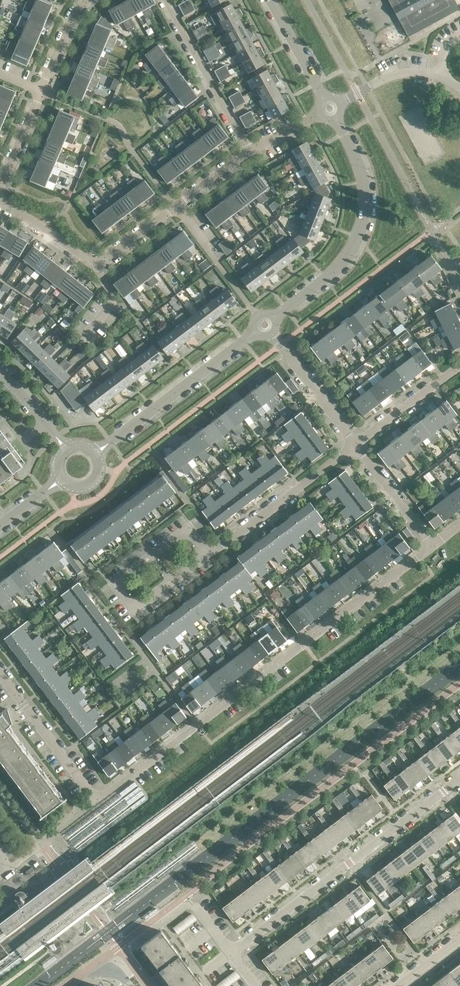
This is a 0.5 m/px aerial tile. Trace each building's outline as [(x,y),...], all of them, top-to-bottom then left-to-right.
[(25,5),(48,15),(52,5),(41,0),(36,0),(34,5),(26,1),(25,5)] [(119,5),(127,19),(136,14),(128,0),(119,5)] [(136,14),(146,9),(141,0),(128,0),(136,14)] [(146,9),(155,3),(154,0),(141,0),(146,9)] [(181,10),(192,4),(190,0),(187,0),(178,5),(181,10)] [(392,7),(394,6),(401,18),(399,19),(408,37),(459,9),(455,0),(388,0),(392,7)] [(231,3),(215,12),(210,15),(216,25),(221,22),(241,11),(239,8),(240,9),(235,10),(231,3)] [(195,10),(192,4),(181,10),(184,16),(195,10)] [(25,5),(23,9),(31,13),(28,19),(44,25),(48,15),(25,5)] [(119,5),(109,10),(110,12),(114,20),(117,24),(123,21),(127,29),(131,27),(128,21),(127,19),(119,5)] [(243,15),(241,11),(221,22),(226,32),(242,24),(238,17),(242,14),(243,15)] [(110,12),(104,18),(110,23),(114,20),(110,12)] [(18,21),(16,25),(22,28),(24,29),(39,35),(44,25),(28,19),(26,25),(18,21)] [(97,24),(92,34),(115,43),(117,39),(109,36),(111,30),(97,24)] [(192,31),(195,36),(206,30),(203,24),(192,31)] [(246,30),(242,24),(226,32),(232,42),(252,31),(250,27),(250,28),(251,29),(246,30)] [(24,29),(20,39),(35,45),(39,35),(24,29)] [(209,36),(206,30),(195,36),(198,42),(209,36)] [(254,35),(252,31),(232,42),(237,52),(253,44),(249,37),(253,34),(254,35)] [(92,34),(88,44),(103,50),(105,44),(113,47),(115,43),(92,34)] [(20,39),(16,49),(31,55),(35,45),(20,39)] [(88,44),(84,54),(106,63),(108,59),(100,56),(103,50),(88,44)] [(257,51),(253,44),(237,52),(243,62),(263,51),(261,48),(261,49),(257,51)] [(8,45),(6,49),(14,53),(11,59),(27,65),(31,55),(16,49),(13,48),(8,45)] [(150,60),(143,65),(146,69),(165,54),(158,45),(146,54),(150,60)] [(203,51),(206,56),(217,50),(214,45),(203,51)] [(220,56),(217,50),(206,56),(209,62),(220,56)] [(265,55),(263,51),(243,62),(248,73),(264,64),(260,57),(264,54),(265,55)] [(84,54),(80,64),(94,70),(97,64),(105,67),(106,63),(84,54)] [(165,54),(146,69),(148,72),(155,67),(159,72),(172,62),(165,54)] [(163,77),(156,82),(159,86),(178,71),(172,62),(159,72),(163,77)] [(80,64),(75,74),(90,80),(92,81),(98,83),(100,79),(92,76),(94,70),(80,64)] [(214,71),(217,76),(228,70),(225,65),(214,71)] [(251,78),(257,88),(277,77),(275,73),(275,74),(276,75),(271,76),(267,69),(251,78)] [(231,76),(228,70),(217,76),(220,82),(231,76)] [(178,71),(159,86),(161,89),(168,84),(172,89),(185,80),(178,71)] [(75,74),(71,84),(86,90),(90,80),(75,74)] [(279,81),(277,77),(257,88),(262,98),(278,90),(274,83),(278,80),(279,81)] [(185,80),(172,89),(178,98),(191,88),(185,80)] [(71,84),(67,94),(82,100),(90,103),(91,99),(83,96),(86,90),(71,84)] [(11,102),(16,91),(0,85),(0,86),(0,97),(11,102)] [(191,88),(178,98),(185,107),(198,97),(191,88)] [(228,97),(231,102),(242,96),(239,90),(228,97)] [(282,96),(278,90),(262,98),(268,108),(288,97),(286,93),(286,94),(287,95),(282,96)] [(245,102),(242,96),(231,102),(234,108),(245,102)] [(7,112),(11,102),(0,97),(0,109),(7,112)] [(290,101),(288,97),(268,108),(274,119),(289,110),(285,103),(289,100),(290,101)] [(60,110),(56,120),(70,127),(73,121),(81,124),(83,120),(75,117),(75,116),(60,110)] [(161,111),(156,115),(160,120),(165,116),(161,111)] [(239,117),(242,122),(253,116),(250,111),(239,117)] [(256,122),(253,116),(242,122),(245,128),(256,122)] [(213,117),(210,120),(215,127),(210,131),(219,144),(228,137),(219,124),(218,124),(213,117)] [(70,127),(56,120),(51,130),(74,140),(76,136),(68,133),(70,127)] [(199,128),(196,131),(211,150),(219,144),(210,131),(205,135),(199,128)] [(74,140),(51,130),(47,140),(62,147),(64,141),(72,144),(74,140)] [(196,131),(192,133),(197,140),(192,144),(202,157),(211,150),(196,131)] [(62,147),(47,140),(43,150),(66,160),(67,156),(60,152),(62,147)] [(307,142),(292,150),(297,159),(312,151),(307,142)] [(179,144),(175,146),(180,153),(175,157),(185,170),(194,163),(184,150),(182,149),(179,144)] [(192,144),(184,150),(194,163),(202,157),(192,144)] [(66,160),(43,150),(39,160),(54,166),(56,161),(64,164),(66,160)] [(312,151),(297,159),(302,169),(317,161),(312,151)] [(165,154),(162,157),(176,176),(185,170),(175,157),(170,161),(165,154)] [(163,166),(158,170),(167,183),(176,176),(162,157),(158,159),(163,166)] [(54,166),(39,160),(35,170),(57,180),(59,176),(51,172),(54,166)] [(306,174),(298,178),(300,182),(306,179),(308,178),(322,170),(317,161),(302,169),(306,174)] [(57,180),(35,170),(30,181),(45,187),(48,181),(56,184),(57,180)] [(322,170),(308,178),(313,188),(314,188),(316,192),(326,187),(324,182),(328,180),(322,170)] [(258,174),(249,181),(259,194),(261,196),(264,201),(268,199),(263,192),(268,188),(258,174)] [(134,177),(131,180),(145,200),(154,193),(145,180),(139,184),(134,177)] [(131,180),(127,183),(132,190),(127,194),(137,206),(145,200),(131,180)] [(249,181),(240,188),(251,201),(259,194),(249,181)] [(316,193),(312,203),(327,209),(331,199),(327,197),(329,192),(326,187),(316,192),(316,193)] [(240,188),(232,194),(242,208),(251,201),(240,188)] [(117,191),(113,193),(117,198),(119,200),(128,213),(137,206),(127,194),(122,197),(117,191)] [(232,194),(223,201),(233,214),(242,208),(232,194)] [(119,200),(110,207),(120,219),(128,213),(119,200)] [(304,200),(302,204),(310,207),(308,213),(323,219),(327,209),(312,203),(309,202),(304,200)] [(223,201),(215,207),(230,227),(234,225),(228,218),(233,214),(223,201)] [(100,204),(96,206),(111,226),(120,219),(110,207),(105,210),(100,204)] [(98,216),(92,220),(102,233),(111,226),(96,206),(93,209),(98,216)] [(215,207),(206,214),(216,227),(221,223),(226,230),(230,227),(215,207)] [(297,216),(296,220),(301,223),(304,223),(319,229),(323,219),(308,213),(305,219),(297,216)] [(300,234),(299,235),(306,244),(310,241),(311,238),(315,240),(319,229),(304,223),(299,234),(300,234)] [(0,245),(9,231),(0,226),(0,245)] [(9,231),(0,245),(10,250),(18,236),(9,231)] [(183,231),(174,238),(190,258),(193,255),(188,248),(193,244),(183,231)] [(294,239),(293,238),(284,245),(294,259),(303,252),(301,248),(306,244),(299,235),(294,239)] [(8,253),(5,258),(9,260),(13,253),(19,256),(28,242),(18,236),(10,250),(8,253)] [(174,238),(166,244),(176,258),(181,254),(186,261),(190,258),(174,238)] [(252,239),(248,242),(253,248),(257,245),(252,239)] [(279,239),(275,241),(281,248),(276,252),(286,265),(294,259),(284,245),(283,243),(279,239)] [(231,251),(224,241),(219,244),(227,254),(231,251)] [(166,244),(157,251),(167,264),(176,258),(166,244)] [(29,263),(24,270),(27,273),(43,253),(34,246),(24,259),(29,263)] [(157,251),(149,257),(159,271),(164,267),(169,274),(172,271),(169,266),(167,264),(157,251)] [(276,252),(267,258),(277,272),(286,265),(276,252)] [(43,253),(27,273),(31,276),(36,269),(41,273),(51,260),(43,253)] [(263,253),(254,260),(258,265),(269,278),(277,272),(267,258),(266,257),(263,253)] [(431,255),(422,262),(433,276),(442,269),(431,255)] [(149,257),(140,264),(155,284),(159,281),(154,274),(159,271),(149,257)] [(207,259),(199,265),(204,271),(212,265),(207,259)] [(46,277),(41,283),(44,286),(48,282),(49,280),(60,267),(51,260),(41,273),(46,277)] [(433,276),(422,262),(414,268),(424,282),(433,276)] [(140,264),(131,271),(141,284),(146,280),(152,287),(155,284),(140,264)] [(258,265),(250,271),(260,285),(269,278),(258,265)] [(60,267),(49,280),(58,286),(68,273),(60,267)] [(424,282),(414,268),(405,275),(416,289),(424,282)] [(131,271),(123,277),(138,297),(142,294),(136,288),(141,284),(131,271)] [(250,271),(241,278),(251,291),(260,285),(250,271)] [(63,290),(58,297),(61,300),(65,295),(66,293),(77,280),(68,273),(58,286),(63,290)] [(416,289),(405,275),(397,281),(407,295),(416,289)] [(123,277),(114,284),(129,304),(134,299),(134,300),(138,297),(123,277)] [(77,280),(66,293),(75,300),(85,287),(77,280)] [(407,295),(397,281),(388,288),(399,302),(407,295)] [(4,283),(1,289),(6,293),(10,287),(4,283)] [(23,284),(19,289),(25,293),(28,288),(23,284)] [(217,286),(213,289),(217,294),(218,296),(228,309),(237,302),(227,289),(222,293),(217,286)] [(80,304),(75,310),(78,313),(83,306),(84,307),(94,294),(85,287),(75,300),(80,304)] [(399,302),(388,288),(379,295),(390,308),(399,302)] [(390,308),(379,295),(371,301),(386,322),(390,319),(385,312),(390,308)] [(23,296),(19,302),(24,306),(28,300),(23,296)] [(218,296),(210,302),(220,315),(228,309),(218,296)] [(386,322),(371,301),(362,308),(373,321),(378,318),(383,324),(386,322)] [(196,302),(192,305),(197,311),(192,315),(202,328),(211,322),(201,309),(200,307),(196,302)] [(210,302),(201,309),(211,322),(220,315),(210,302)] [(455,313),(450,303),(435,311),(438,317),(430,321),(432,325),(455,313)] [(12,311),(8,308),(3,316),(0,313),(0,329),(12,311)] [(39,308),(35,312),(40,317),(44,312),(39,308)] [(373,321),(362,308),(354,314),(364,328),(373,321)] [(0,329),(0,333),(7,338),(16,324),(11,321),(16,313),(12,311),(0,329)] [(455,313),(432,325),(434,329),(442,325),(445,330),(459,323),(459,322),(455,313)] [(364,328),(354,314),(345,321),(355,334),(360,331),(366,337),(369,335),(366,330),(364,328)] [(179,315),(175,318),(180,324),(175,328),(185,341),(194,335),(184,322),(182,320),(179,315)] [(192,315),(184,322),(194,335),(202,328),(192,315)] [(355,334),(345,321),(336,327),(347,341),(355,334)] [(445,330),(448,336),(440,340),(442,344),(447,341),(450,340),(459,335),(459,323),(445,330)] [(165,325),(161,328),(177,348),(185,341),(175,328),(170,332),(165,325)] [(23,330),(12,342),(20,349),(37,331),(34,328),(32,331),(27,326),(23,330)] [(347,341),(336,327),(328,334),(338,348),(347,341)] [(177,348),(161,328),(158,331),(163,338),(158,342),(168,355),(177,348)] [(37,331),(20,349),(27,357),(34,350),(39,345),(34,341),(40,335),(37,331)] [(338,348),(328,334),(319,340),(330,354),(331,356),(335,361),(338,358),(333,351),(338,348)] [(450,340),(455,350),(459,347),(459,335),(450,340)] [(330,354),(319,340),(310,347),(321,361),(330,354)] [(143,342),(139,345),(154,365),(163,358),(153,345),(148,349),(143,342)] [(413,346),(408,349),(413,356),(412,356),(423,370),(432,363),(416,342),(412,345),(413,346)] [(34,350),(27,357),(35,365),(44,356),(53,347),(50,343),(43,350),(39,345),(34,350)] [(154,365),(139,345),(136,348),(141,354),(136,358),(146,371),(154,365)] [(44,356),(35,365),(43,372),(54,360),(50,356),(56,350),(53,347),(44,356)] [(109,368),(99,355),(95,358),(105,371),(108,368),(109,368)] [(126,355),(122,358),(137,378),(146,371),(136,358),(131,362),(126,355)] [(402,360),(399,356),(395,358),(400,365),(395,369),(406,383),(414,376),(404,362),(402,360)] [(423,370),(412,356),(404,362),(414,376),(423,370)] [(137,378),(122,358),(118,361),(124,367),(119,371),(129,384),(137,378)] [(54,360),(43,372),(50,380),(62,368),(54,360)] [(68,362),(50,380),(58,387),(70,376),(65,371),(71,365),(68,362)] [(108,368),(105,371),(120,391),(129,384),(119,371),(114,375),(108,368)] [(385,374),(381,369),(378,371),(378,372),(373,375),(378,382),(388,396),(397,389),(387,375),(385,374)] [(406,383),(395,369),(387,375),(397,389),(406,383)] [(120,391),(105,371),(101,374),(106,380),(101,384),(111,397),(120,391)] [(285,383),(277,372),(268,379),(279,393),(284,389),(289,396),(293,393),(285,383)] [(368,379),(364,382),(380,402),(388,396),(378,382),(373,375),(368,379)] [(298,389),(291,378),(285,383),(293,393),(298,389)] [(279,393),(268,379),(259,386),(270,399),(279,393)] [(71,380),(61,390),(60,390),(73,407),(77,404),(79,408),(87,402),(84,397),(71,380)] [(380,402),(364,382),(361,384),(361,385),(356,389),(361,395),(371,409),(380,402)] [(101,384),(93,391),(103,404),(111,397),(101,384)] [(270,399),(259,386),(251,392),(261,406),(266,402),(272,409),(275,406),(271,401),(270,399)] [(93,391),(84,397),(87,402),(94,411),(103,404),(93,391)] [(261,406),(251,392),(242,399),(253,412),(256,410),(261,406)] [(361,395),(352,402),(362,416),(371,409),(361,395)] [(253,412),(242,399),(234,405),(244,419),(249,426),(254,422),(258,419),(254,414),(253,412)] [(447,400),(438,407),(448,421),(450,423),(453,428),(457,425),(452,418),(457,414),(447,400)] [(290,406),(294,411),(299,407),(295,402),(290,406)] [(244,419),(234,405),(225,412),(236,426),(237,427),(241,432),(244,430),(239,423),(244,419)] [(448,421),(438,407),(429,414),(440,428),(448,421)] [(236,426),(225,412),(216,418),(227,432),(236,426)] [(308,421),(301,412),(284,425),(288,430),(282,435),(284,439),(308,421)] [(440,428),(429,414),(420,420),(436,441),(440,438),(435,431),(440,428)] [(227,432),(216,418),(208,425),(218,439),(227,432)] [(436,441),(420,420),(412,427),(422,441),(427,437),(433,444),(436,441)] [(315,430),(308,421),(284,439),(287,443),(294,437),(298,443),(315,430)] [(218,439),(208,425),(199,431),(210,445),(218,439)] [(268,433),(264,427),(258,431),(262,437),(268,433)] [(422,441),(412,427),(403,433),(414,447),(422,441)] [(322,439),(315,430),(298,443),(302,448),(295,454),(298,457),(322,439)] [(210,445),(199,431),(191,438),(201,452),(205,449),(210,445)] [(11,444),(2,432),(0,434),(0,452),(11,444)] [(414,447),(403,433),(395,440),(405,454),(414,447)] [(201,452),(191,438),(182,444),(193,458),(201,452)] [(329,449),(322,439),(298,457),(301,461),(308,456),(312,461),(329,449)] [(405,454),(395,440),(386,446),(397,460),(398,462),(402,467),(405,464),(400,457),(405,454)] [(11,444),(0,452),(0,455),(2,458),(13,473),(22,466),(19,461),(22,458),(11,444)] [(193,458),(182,444),(173,451),(184,465),(185,467),(189,472),(193,469),(188,462),(193,458)] [(397,460),(386,446),(377,453),(388,467),(397,460)] [(184,465),(173,451),(165,458),(172,468),(175,472),(184,465)] [(288,472),(275,456),(266,463),(278,479),(288,472)] [(2,458),(0,459),(0,473),(5,480),(13,473),(2,458)] [(278,479),(266,463),(257,470),(269,486),(278,479)] [(246,467),(242,470),(260,493),(269,486),(257,470),(251,474),(246,467)] [(175,472),(172,468),(169,471),(185,492),(189,490),(175,472)] [(189,472),(195,479),(199,476),(193,469),(189,472)] [(260,493),(242,470),(239,472),(244,479),(239,483),(251,500),(260,493)] [(328,483),(333,489),(326,494),(328,497),(352,480),(345,470),(328,483)] [(163,475),(71,545),(83,562),(89,557),(93,554),(97,552),(108,543),(111,541),(115,538),(126,529),(130,527),(133,524),(144,516),(148,513),(151,510),(162,502),(166,499),(170,496),(176,492),(163,475)] [(359,489),(352,480),(328,497),(331,501),(338,496),(342,501),(359,489)] [(453,481),(450,484),(455,491),(450,494),(459,508),(459,490),(453,481)] [(228,488),(224,483),(221,486),(226,493),(220,497),(233,514),(242,507),(229,490),(228,488)] [(251,500),(239,483),(229,490),(242,507),(251,500)] [(366,498),(359,489),(342,501),(346,507),(340,512),(342,516),(366,498)] [(436,494),(452,515),(459,508),(450,494),(445,498),(440,491),(436,494)] [(452,515),(436,494),(432,497),(438,504),(433,507),(443,521),(452,515)] [(210,502),(206,497),(202,500),(208,507),(202,511),(215,528),(224,521),(211,504),(210,502)] [(233,514),(220,497),(211,504),(224,521),(233,514)] [(373,507),(366,498),(342,516),(345,519),(352,514),(356,520),(373,507)] [(323,519),(310,502),(301,509),(314,526),(323,519)] [(443,521),(433,507),(424,514),(434,528),(443,521)] [(314,526),(301,509),(292,516),(305,533),(314,526)] [(305,533),(292,516),(283,523),(296,540),(305,533)] [(296,540),(283,523),(274,530),(286,547),(292,542),(297,549),(301,546),(297,542),(296,540)] [(415,537),(407,527),(406,527),(403,530),(402,530),(410,541),(411,541),(410,540),(414,537),(414,538),(415,537)] [(286,547),(274,530),(265,537),(277,553),(279,555),(283,560),(286,558),(281,551),(286,547)] [(388,530),(385,533),(401,553),(409,547),(399,533),(394,537),(388,530)] [(401,553),(385,533),(381,536),(386,542),(381,546),(392,560),(401,553)] [(277,553),(265,537),(256,544),(268,560),(277,553)] [(62,552),(54,542),(45,548),(61,569),(64,566),(59,559),(64,556),(62,552)] [(268,560),(256,544),(247,551),(259,567),(263,564),(268,560)] [(371,551),(368,546),(364,549),(369,555),(364,559),(375,573),(383,566),(373,553),(371,551)] [(392,560),(381,546),(373,553),(383,566),(392,560)] [(61,569),(45,548),(36,555),(47,569),(52,565),(57,572),(59,571),(60,569),(61,569)] [(82,571),(66,549),(62,552),(64,556),(78,574),(82,571)] [(259,567),(247,551),(237,558),(240,562),(240,561),(250,574),(259,567)] [(47,569),(36,555),(28,561),(38,575),(47,569)] [(354,556),(350,559),(366,580),(375,573),(364,559),(359,563),(354,556)] [(366,580),(350,559),(347,562),(352,568),(347,572),(358,586),(366,580)] [(38,575),(28,561),(19,568),(30,582),(38,575)] [(240,561),(240,562),(231,568),(249,592),(253,589),(248,582),(253,578),(250,574),(240,561)] [(30,582),(19,568),(11,574),(26,595),(30,592),(25,586),(30,582)] [(249,592),(231,568),(222,575),(235,592),(240,588),(246,594),(249,592)] [(337,569),(333,572),(349,593),(358,586),(347,572),(342,576),(337,569)] [(349,593),(333,572),(330,575),(335,582),(330,585),(340,599),(349,593)] [(26,595),(11,574),(2,581),(13,595),(18,591),(23,598),(26,595)] [(235,592),(222,575),(213,582),(226,599),(227,601),(231,605),(235,603),(229,596),(235,592)] [(2,581),(0,583),(0,596),(9,608),(13,605),(8,599),(13,595),(2,581)] [(85,592),(78,582),(61,595),(68,604),(85,592)] [(226,599),(213,582),(204,589),(217,606),(226,599)] [(320,582),(316,585),(332,606),(340,599),(330,585),(325,589),(320,582)] [(332,606),(316,585),(312,588),(318,595),(313,598),(323,612),(332,606)] [(217,606),(204,589),(195,596),(213,619),(216,617),(211,610),(217,606)] [(274,591),(269,595),(274,600),(279,597),(274,591)] [(92,601),(85,592),(68,604),(75,613),(92,601)] [(302,595),(299,598),(315,619),(323,612),(313,598),(308,602),(302,595)] [(0,596),(0,604),(6,611),(9,608),(0,596)] [(213,619),(195,596),(186,603),(199,619),(204,615),(209,622),(213,619)] [(315,619),(299,598),(295,601),(300,608),(295,611),(306,625),(315,619)] [(99,610),(92,601),(75,613),(82,622),(99,610)] [(199,619),(186,603),(177,610),(189,626),(199,619)] [(281,611),(287,618),(297,632),(306,625),(295,611),(290,615),(285,608),(281,611)] [(106,619),(99,610),(82,622),(89,631),(106,619)] [(189,626),(177,610),(168,616),(180,633),(186,629),(191,636),(195,633),(191,628),(189,626)] [(251,613),(245,618),(250,625),(256,620),(251,613)] [(180,633),(168,616),(159,623),(171,640),(175,637),(176,639),(179,642),(184,638),(180,633)] [(113,628),(106,619),(89,631),(96,641),(113,628)] [(267,622),(262,626),(267,633),(278,646),(287,640),(271,619),(267,622)] [(28,620),(21,625),(4,638),(11,647),(28,635),(24,629),(31,624),(28,620)] [(171,640),(159,623),(150,630),(162,647),(168,643),(173,650),(177,647),(173,642),(171,640)] [(216,624),(211,628),(217,635),(222,631),(216,624)] [(257,630),(254,632),(257,637),(259,639),(269,653),(278,646),(267,633),(262,626),(257,630)] [(119,637),(113,628),(96,641),(103,650),(119,637)] [(162,647),(150,630),(140,637),(153,654),(162,647)] [(32,640),(28,635),(11,647),(18,656),(42,639),(39,635),(32,640)] [(126,646),(119,637),(103,650),(110,659),(126,646)] [(44,642),(42,639),(18,656),(25,666),(42,653),(38,647),(44,642)] [(269,653),(259,639),(250,646),(261,660),(269,653)] [(240,650),(236,645),(233,648),(238,655),(233,659),(244,673),(252,666),(242,652),(240,650)] [(133,655),(126,646),(110,659),(117,668),(133,655)] [(261,660),(250,646),(242,652),(252,666),(261,660)] [(46,658),(42,653),(25,666),(32,675),(55,657),(53,653),(46,658)] [(223,656),(219,658),(235,679),(244,673),(233,659),(228,663),(223,656)] [(58,660),(55,657),(32,675),(39,684),(56,671),(51,666),(58,660)] [(235,679),(219,658),(216,661),(221,668),(216,672),(226,686),(235,679)] [(206,669),(202,672),(218,692),(226,686),(216,672),(211,676),(206,669)] [(60,677),(56,671),(39,684),(46,693),(69,675),(67,671),(60,677)] [(218,692),(202,672),(198,674),(204,681),(199,685),(209,699),(218,692)] [(72,679),(69,675),(46,693),(53,702),(69,689),(65,684),(72,679)] [(188,682),(185,685),(200,705),(209,699),(199,685),(194,689),(188,682)] [(200,705),(185,685),(181,687),(186,694),(181,698),(192,712),(200,705)] [(73,695),(69,689),(53,702),(59,711),(83,693),(80,690),(73,695)] [(86,697),(83,693),(59,711),(66,720),(83,707),(79,702),(86,697)] [(165,700),(162,702),(165,707),(167,709),(177,723),(186,716),(176,702),(170,706),(165,700)] [(87,713),(83,707),(66,720),(73,729),(97,711),(94,708),(87,713)] [(7,770),(10,767),(17,776),(14,778),(23,791),(26,788),(33,797),(30,799),(39,812),(42,809),(46,814),(67,798),(66,797),(64,799),(61,795),(60,791),(59,792),(54,786),(55,785),(52,782),(45,774),(44,770),(43,771),(39,765),(39,764),(36,761),(29,753),(28,749),(27,750),(23,744),(23,743),(20,740),(14,732),(12,728),(10,725),(12,724),(13,724),(8,709),(7,709),(1,714),(0,712),(0,760),(7,770)] [(177,723),(167,709),(158,716),(169,729),(177,723)] [(457,716),(451,709),(448,712),(453,718),(457,716)] [(100,715),(97,711),(73,729),(80,739),(97,726),(93,720),(100,715)] [(148,720),(145,715),(141,718),(146,725),(141,729),(152,742),(160,736),(150,722),(148,720)] [(169,729),(158,716),(150,722),(160,736),(169,729)] [(439,729),(434,722),(431,725),(436,731),(439,729)] [(99,728),(93,733),(97,738),(103,733),(99,728)] [(152,742),(141,729),(133,735),(143,749),(152,742)] [(444,736),(439,729),(436,731),(441,738),(444,736)] [(453,732),(444,739),(455,753),(459,749),(459,742),(453,732)] [(143,749),(133,735),(124,742),(134,755),(143,749)] [(422,742),(417,735),(414,738),(419,745),(422,742)] [(89,736),(83,741),(87,747),(92,744),(93,741),(89,736)] [(114,739),(110,741),(114,746),(115,748),(126,762),(134,755),(124,742),(119,746),(114,739)] [(455,753),(444,739),(435,745),(446,760),(455,753)] [(427,749),(422,742),(419,745),(424,751),(427,749)] [(446,760),(435,745),(427,752),(438,766),(446,760)] [(126,762),(115,748),(107,755),(117,768),(126,762)] [(405,755),(400,748),(396,751),(401,758),(405,755)] [(97,752),(93,755),(108,775),(117,768),(107,755),(102,759),(97,752)] [(438,766),(427,752),(418,759),(429,773),(438,766)] [(410,762),(405,755),(401,758),(407,764),(410,762)] [(429,773),(418,759),(410,765),(420,779),(429,773)] [(388,768),(383,761),(379,764),(384,771),(388,768)] [(420,779),(410,765),(401,772),(412,786),(420,779)] [(393,775),(388,768),(384,771),(389,777),(393,775)] [(412,786),(401,772),(392,778),(403,792),(412,786)] [(403,792),(392,778),(383,785),(394,799),(403,792)] [(358,791),(352,784),(349,787),(354,794),(358,791)] [(363,798),(358,791),(354,794),(359,800),(363,798)] [(382,808),(371,794),(362,801),(373,815),(382,808)] [(340,804),(335,797),(332,800),(337,807),(340,804)] [(373,815),(362,801),(354,807),(364,822),(373,815)] [(345,811),(340,804),(337,807),(342,813),(345,811)] [(364,822),(354,807),(345,814),(356,828),(364,822)] [(323,817),(318,810),(315,813),(320,820),(323,817)] [(356,828),(345,814),(337,820),(347,835),(356,828)] [(444,821),(455,835),(459,831),(459,823),(453,814),(444,821)] [(328,824),(323,817),(320,820),(325,826),(328,824)] [(347,835),(337,820),(328,827),(339,841),(347,835)] [(455,835),(444,821),(436,827),(446,842),(455,835)] [(306,830),(301,823),(297,826),(303,833),(306,830)] [(339,841),(328,827),(319,834),(330,848),(339,841)] [(446,842),(436,827),(427,834),(438,848),(446,842)] [(311,837),(306,830),(303,833),(308,839),(311,837)] [(330,848),(319,834),(311,840),(321,854),(330,848)] [(438,848),(427,834),(418,840),(429,855),(438,848)] [(289,843),(284,837),(280,839),(285,846),(289,843)] [(321,854),(311,840),(302,847),(313,861),(321,854)] [(429,855),(418,840),(410,847),(420,861),(429,855)] [(294,850),(289,843),(285,846),(290,853),(294,850)] [(313,861),(302,847),(294,853),(304,867),(313,861)] [(420,861),(410,847),(401,854),(412,868),(420,861)] [(271,856),(266,850),(263,852),(268,859),(271,856)] [(304,867),(294,853),(285,860),(295,874),(304,867)] [(412,868),(401,854),(392,860),(403,874),(412,868)] [(454,855),(447,860),(449,863),(456,858),(454,855)] [(89,873),(81,879),(91,893),(99,888),(106,897),(109,895),(115,890),(105,877),(100,871),(89,856),(83,860),(81,862),(89,873)] [(276,863),(271,856),(268,859),(273,866),(276,863)] [(295,874),(285,860),(276,866),(287,881),(295,874)] [(403,874),(392,860),(384,867),(395,881),(403,874)] [(449,863),(447,860),(440,865),(443,869),(449,863)] [(254,869),(249,863),(246,865),(251,872),(254,869)] [(422,867),(427,874),(431,872),(426,865),(422,867)] [(287,881),(276,866),(268,873),(278,887),(287,881)] [(395,881),(384,867),(375,873),(386,887),(395,881)] [(259,876),(254,869),(251,872),(256,879),(259,876)] [(436,878),(431,872),(427,874),(433,881),(436,878)] [(278,887),(268,873),(259,879),(270,894),(278,887)] [(386,887),(375,873),(366,880),(377,894),(386,887)] [(270,894),(259,879),(222,907),(233,921),(246,911),(248,913),(244,915),(248,920),(251,917),(252,918),(253,917),(252,916),(256,913),(253,909),(249,912),(248,910),(270,894)] [(419,881),(412,886),(415,890),(422,885),(419,881)] [(434,890),(429,883),(426,886),(431,893),(434,890)] [(359,885),(350,892),(361,906),(370,899),(359,885)] [(403,928),(414,942),(427,932),(428,934),(425,936),(428,940),(431,938),(432,939),(434,938),(433,937),(436,934),(433,930),(430,932),(429,931),(459,907),(459,885),(403,928)] [(415,890),(412,886),(405,891),(408,895),(415,890)] [(439,897),(434,890),(431,893),(436,899),(439,897)] [(27,942),(20,948),(27,957),(43,945),(36,936),(66,913),(75,906),(64,891),(25,922),(18,912),(2,924),(9,933),(16,928),(19,932),(24,938),(27,942)] [(361,906),(350,892),(342,899),(352,913),(361,906)] [(402,894),(395,899),(398,903),(404,898),(402,894)] [(352,913),(342,899),(333,905),(344,919),(352,913)] [(398,903),(395,899),(388,904),(391,908),(398,903)] [(344,919),(333,905),(324,912),(335,926),(344,919)] [(335,926),(324,912),(316,918),(327,932),(335,926)] [(178,933),(196,919),(192,913),(173,927),(178,933)] [(377,913),(370,918),(373,922),(379,917),(377,913)] [(327,932),(316,918),(307,925),(318,939),(327,932)] [(373,922),(370,918),(363,923),(366,927),(373,922)] [(318,939),(307,925),(298,931),(309,946),(318,939)] [(360,926),(353,931),(356,935),(362,930),(360,926)] [(364,933),(361,935),(363,938),(366,936),(367,937),(373,933),(370,929),(364,933)] [(161,931),(141,946),(146,953),(148,951),(156,962),(154,963),(172,985),(203,985),(199,980),(201,979),(197,974),(195,975),(187,965),(189,963),(188,961),(186,958),(183,960),(161,931)] [(309,946),(298,931),(277,948),(276,946),(279,944),(276,939),(272,942),(272,941),(270,942),(271,943),(267,946),(271,950),(274,947),(275,949),(262,959),(272,973),(309,946)] [(356,935),(353,931),(346,936),(349,940),(356,935)] [(342,939),(336,944),(338,948),(345,943),(342,939)] [(382,944),(327,985),(356,985),(378,969),(379,971),(376,974),(379,978),(382,975),(383,977),(385,975),(384,974),(387,971),(384,967),(381,970),(379,968),(393,958),(382,944)] [(338,948),(336,944),(329,949),(332,953),(338,948)] [(325,952),(318,957),(321,961),(328,956),(325,952)] [(321,961),(318,957),(312,962),(314,966),(321,961)] [(457,965),(452,969),(453,970),(449,973),(459,985),(459,969),(457,965)] [(218,985),(227,985),(240,977),(235,971),(217,985),(218,985)] [(313,971),(308,976),(313,983),(319,978),(313,971)] [(449,973),(446,975),(445,975),(440,978),(446,985),(459,985),(449,973)]
